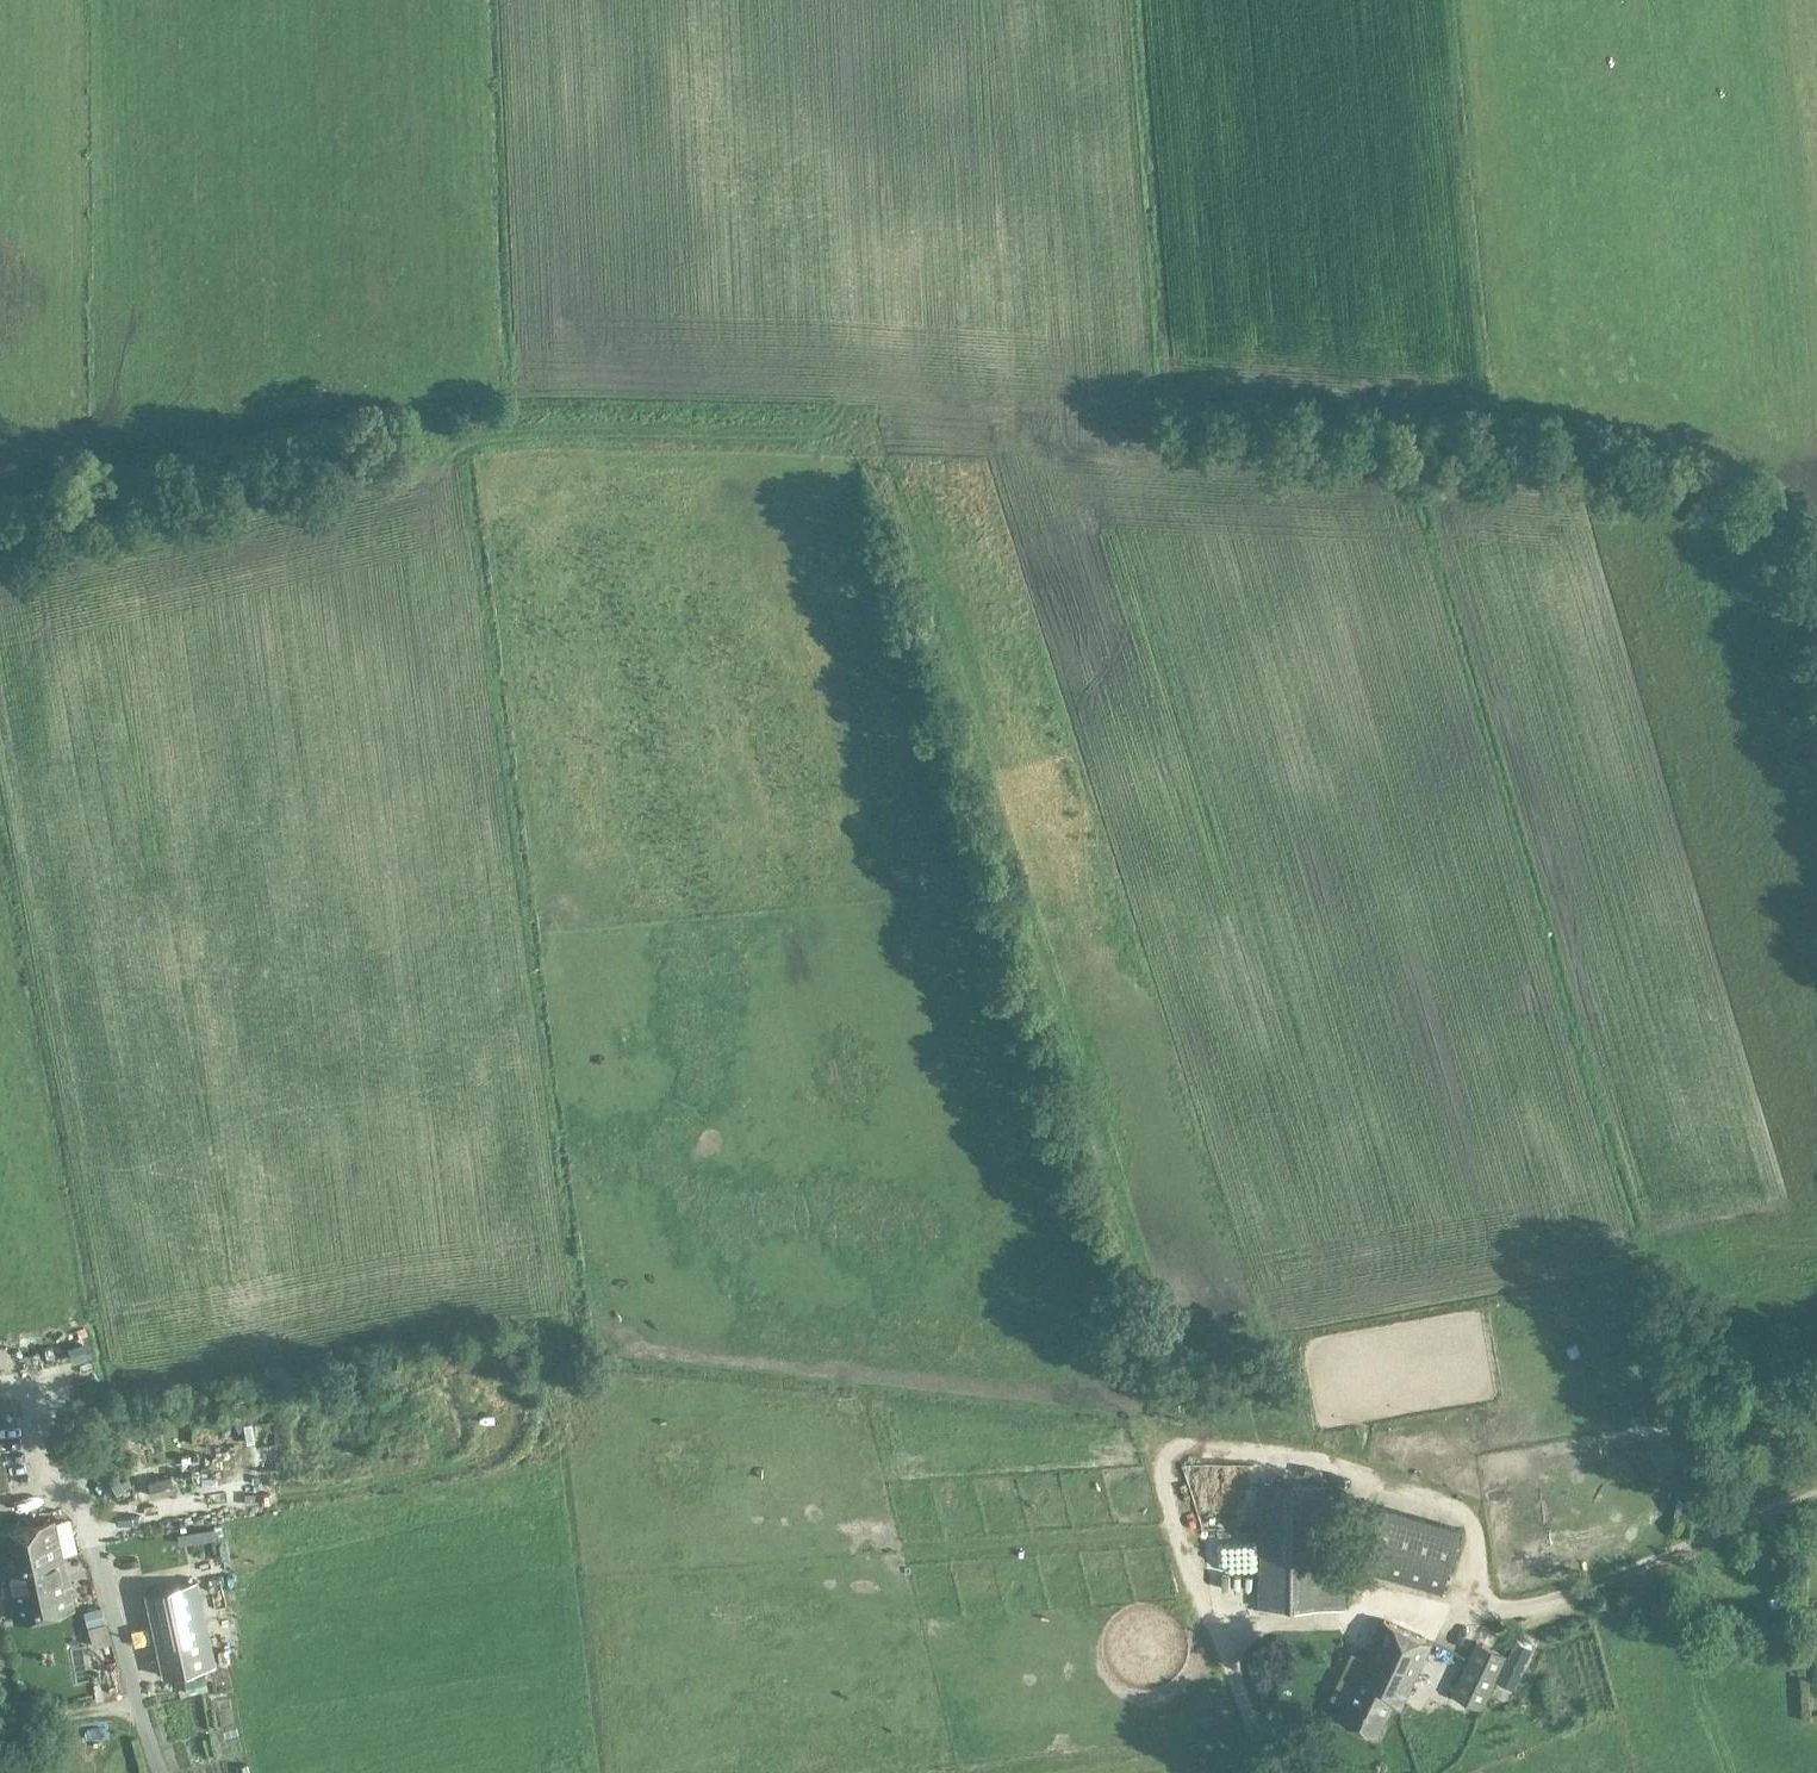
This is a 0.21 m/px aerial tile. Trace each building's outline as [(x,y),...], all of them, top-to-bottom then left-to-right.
[(91,1465),(108,1495),(124,1486),(107,1456),(91,1465)] [(9,1485),(4,1461),(1,1462),(0,1458),(0,1487),(9,1485)] [(153,1497),(175,1492),(172,1477),(149,1482),(153,1497)] [(1259,1483),(1259,1606),(1344,1608),(1344,1575),(1325,1575),(1325,1483),(1259,1483)] [(1680,1491),(1674,1515),(1707,1523),(1712,1500),(1680,1491)] [(1379,1517),(1364,1569),(1440,1590),(1451,1558),(1426,1550),(1431,1531),(1379,1517)] [(58,1557),(50,1520),(0,1531),(0,1565),(12,1621),(70,1608),(65,1586),(67,1586),(61,1556),(58,1557)] [(1233,1575),(1231,1525),(1206,1526),(1208,1576),(1233,1575)] [(146,1592),(163,1676),(215,1665),(197,1581),(146,1592)] [(1340,1716),(1356,1724),(1377,1733),(1392,1702),(1401,1705),(1431,1639),(1383,1618),(1365,1658),(1356,1681),(1340,1716)] [(1481,1707),(1482,1707),(1507,1655),(1475,1640),(1445,1706),(1475,1720),(1481,1707)] [(217,1651),(218,1664),(225,1663),(224,1650),(217,1651)]
